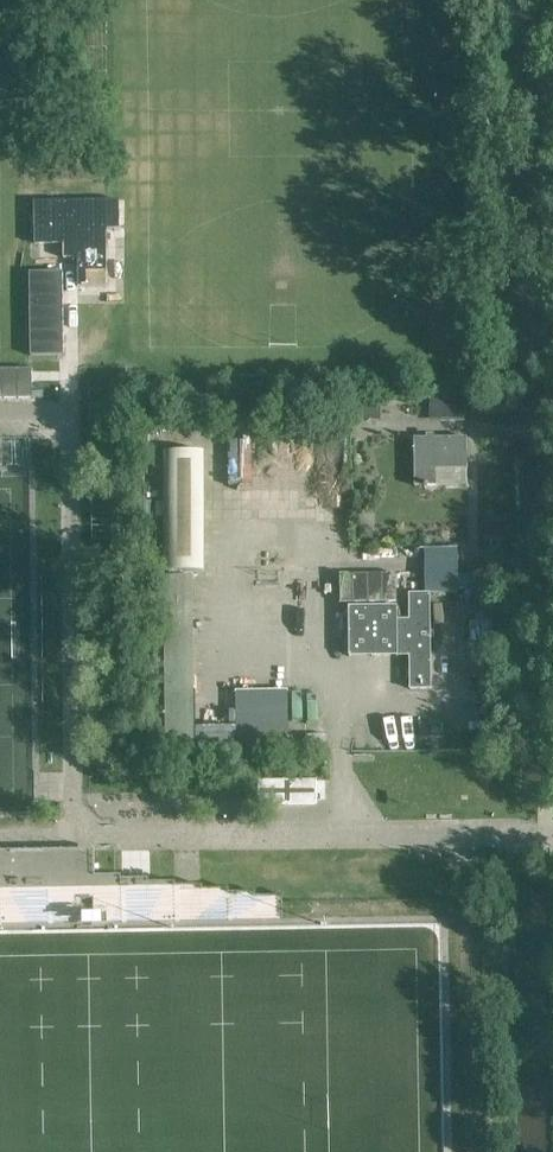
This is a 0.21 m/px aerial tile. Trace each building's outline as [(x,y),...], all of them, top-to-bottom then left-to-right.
[(112,200),(34,200),(34,244),(64,244),(64,258),(78,258),(79,285),(107,285),(107,229),(120,229),(120,199),(112,200)] [(35,270),(30,270),(32,355),(58,355),(64,355),(63,270),(35,270)] [(0,370),(0,398),(32,398),(32,390),(32,380),(32,370),(0,370)] [(449,417),(449,397),(421,398),(421,411),(430,411),(430,418),(449,417)] [(385,417),(385,398),(352,399),(352,417),(385,417)] [(468,469),(467,437),(414,437),(415,486),(437,485),(437,469),(468,469)] [(205,570),(205,451),(167,451),(167,571),(205,570)] [(432,689),(431,593),(410,593),(410,619),(399,619),(398,606),(349,606),(350,656),(399,656),(399,647),(410,647),(411,689),(432,689)] [(492,613),(491,594),(465,595),(465,614),(492,613)] [(197,742),(196,690),(166,690),(167,743),(197,742)] [(81,850),(54,850),(54,849),(0,850),(0,892),(81,891),(81,850)]
